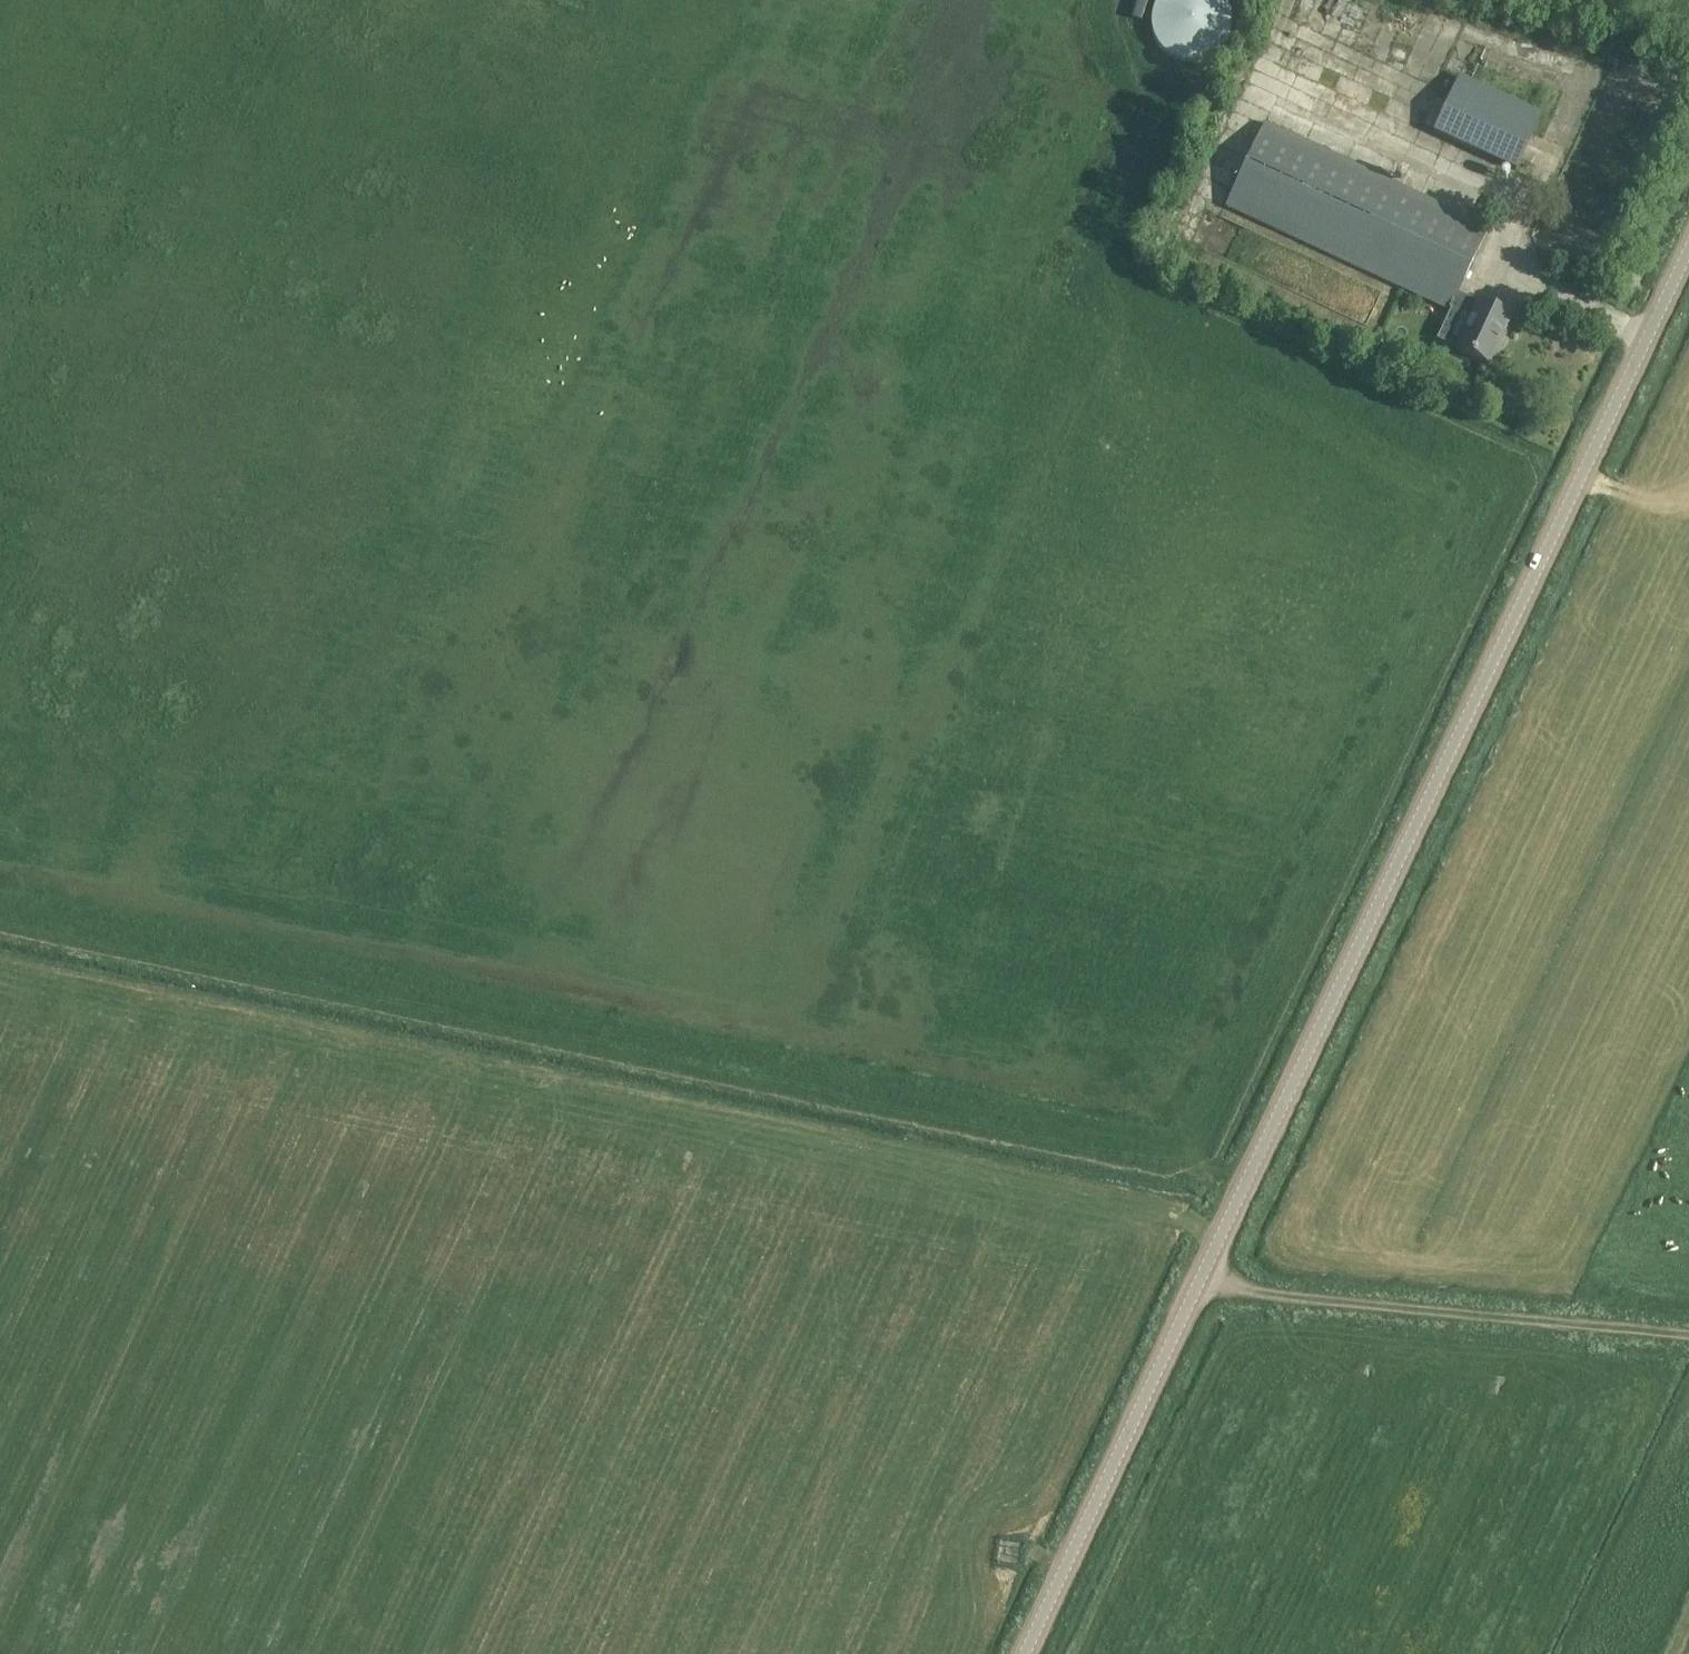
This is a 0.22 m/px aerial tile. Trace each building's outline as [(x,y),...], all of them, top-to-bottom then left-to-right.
[(1157,1),(1152,12),(1152,30),(1156,40),(1161,49),(1167,55),(1175,60),(1183,63),(1193,63),(1207,61),(1216,56),(1223,47),(1228,38),(1232,29),(1231,18),(1228,7),(1224,0),(1158,0),(1157,1)] [(1543,115),(1459,76),(1434,131),(1518,170),(1543,115)] [(1488,228),(1264,124),(1226,205),(1451,311),(1452,309),(1471,317),(1456,350),(1488,365),(1510,319),(1457,295),(1488,228)] [(1605,220),(1599,233),(1611,239),(1617,226),(1605,220)]
